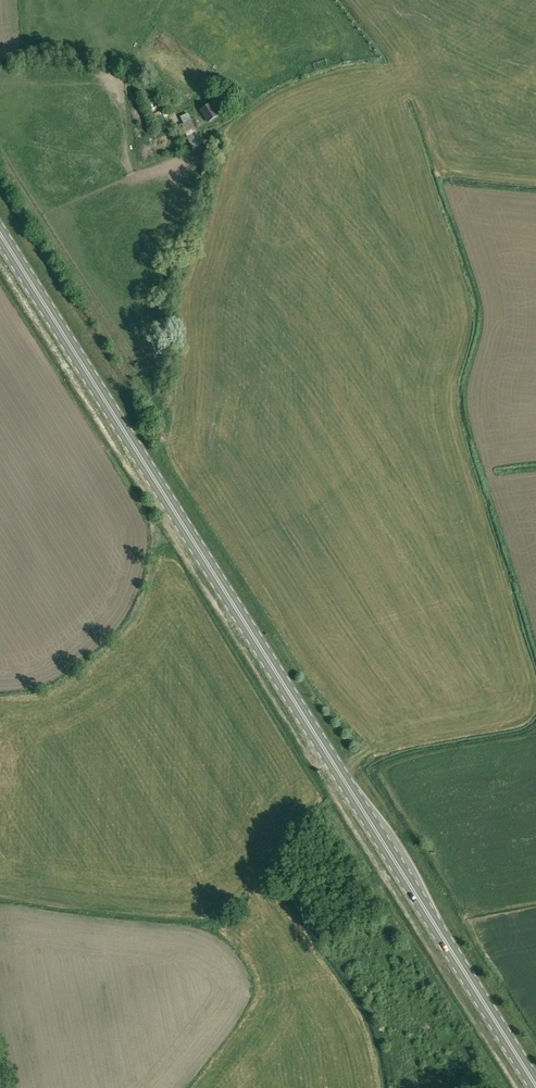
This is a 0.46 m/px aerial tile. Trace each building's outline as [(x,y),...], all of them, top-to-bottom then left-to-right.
[(201,110),(208,121),(217,116),(210,105),(202,110),(201,110)] [(188,140),(198,135),(188,113),(180,117),(183,123),(181,125),(188,140)]
